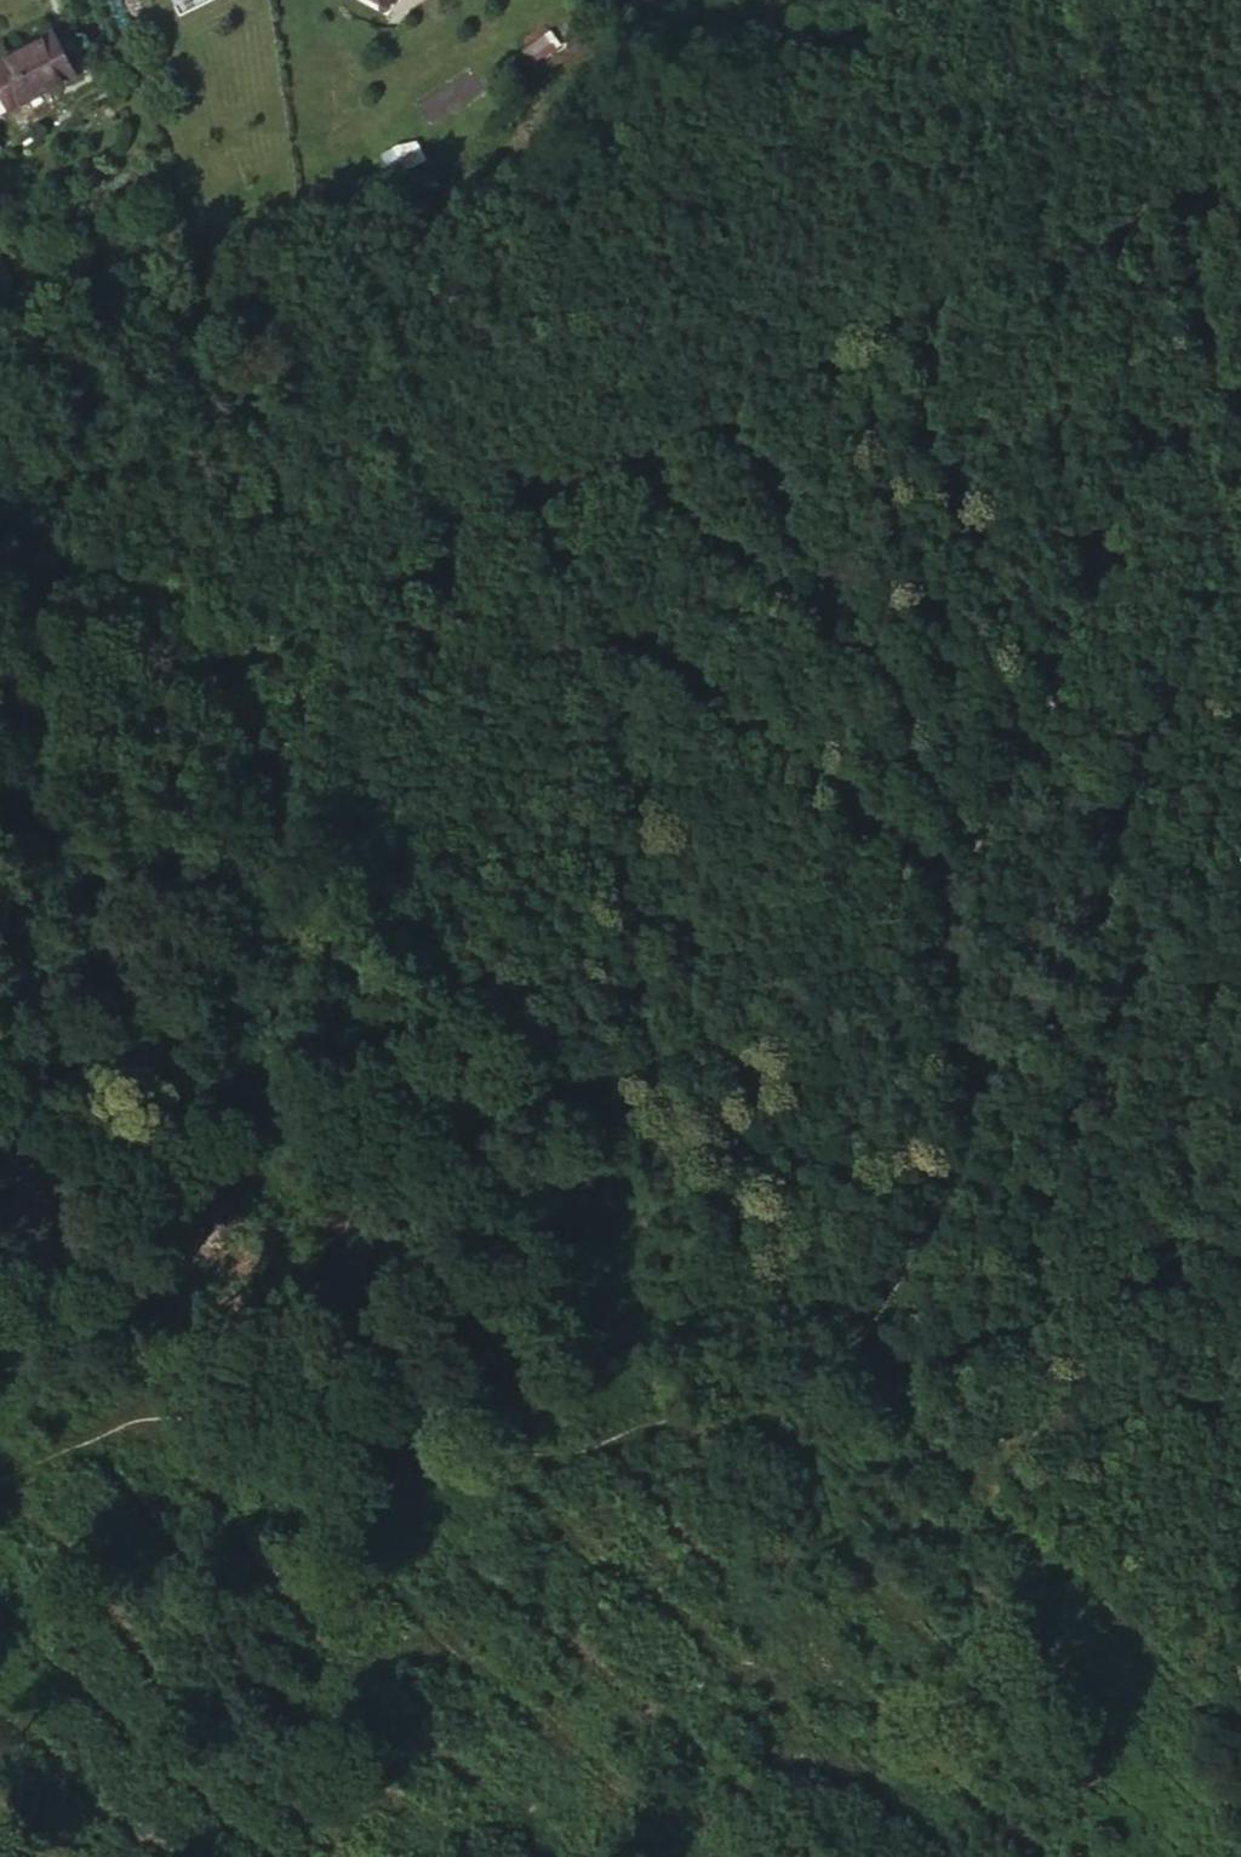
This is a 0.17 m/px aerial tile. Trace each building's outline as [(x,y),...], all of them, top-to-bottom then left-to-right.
[(370,11),(405,33),(427,0),(378,0),(370,11)] [(1,127),(66,96),(43,49),(0,70),(0,124),(1,127)]
